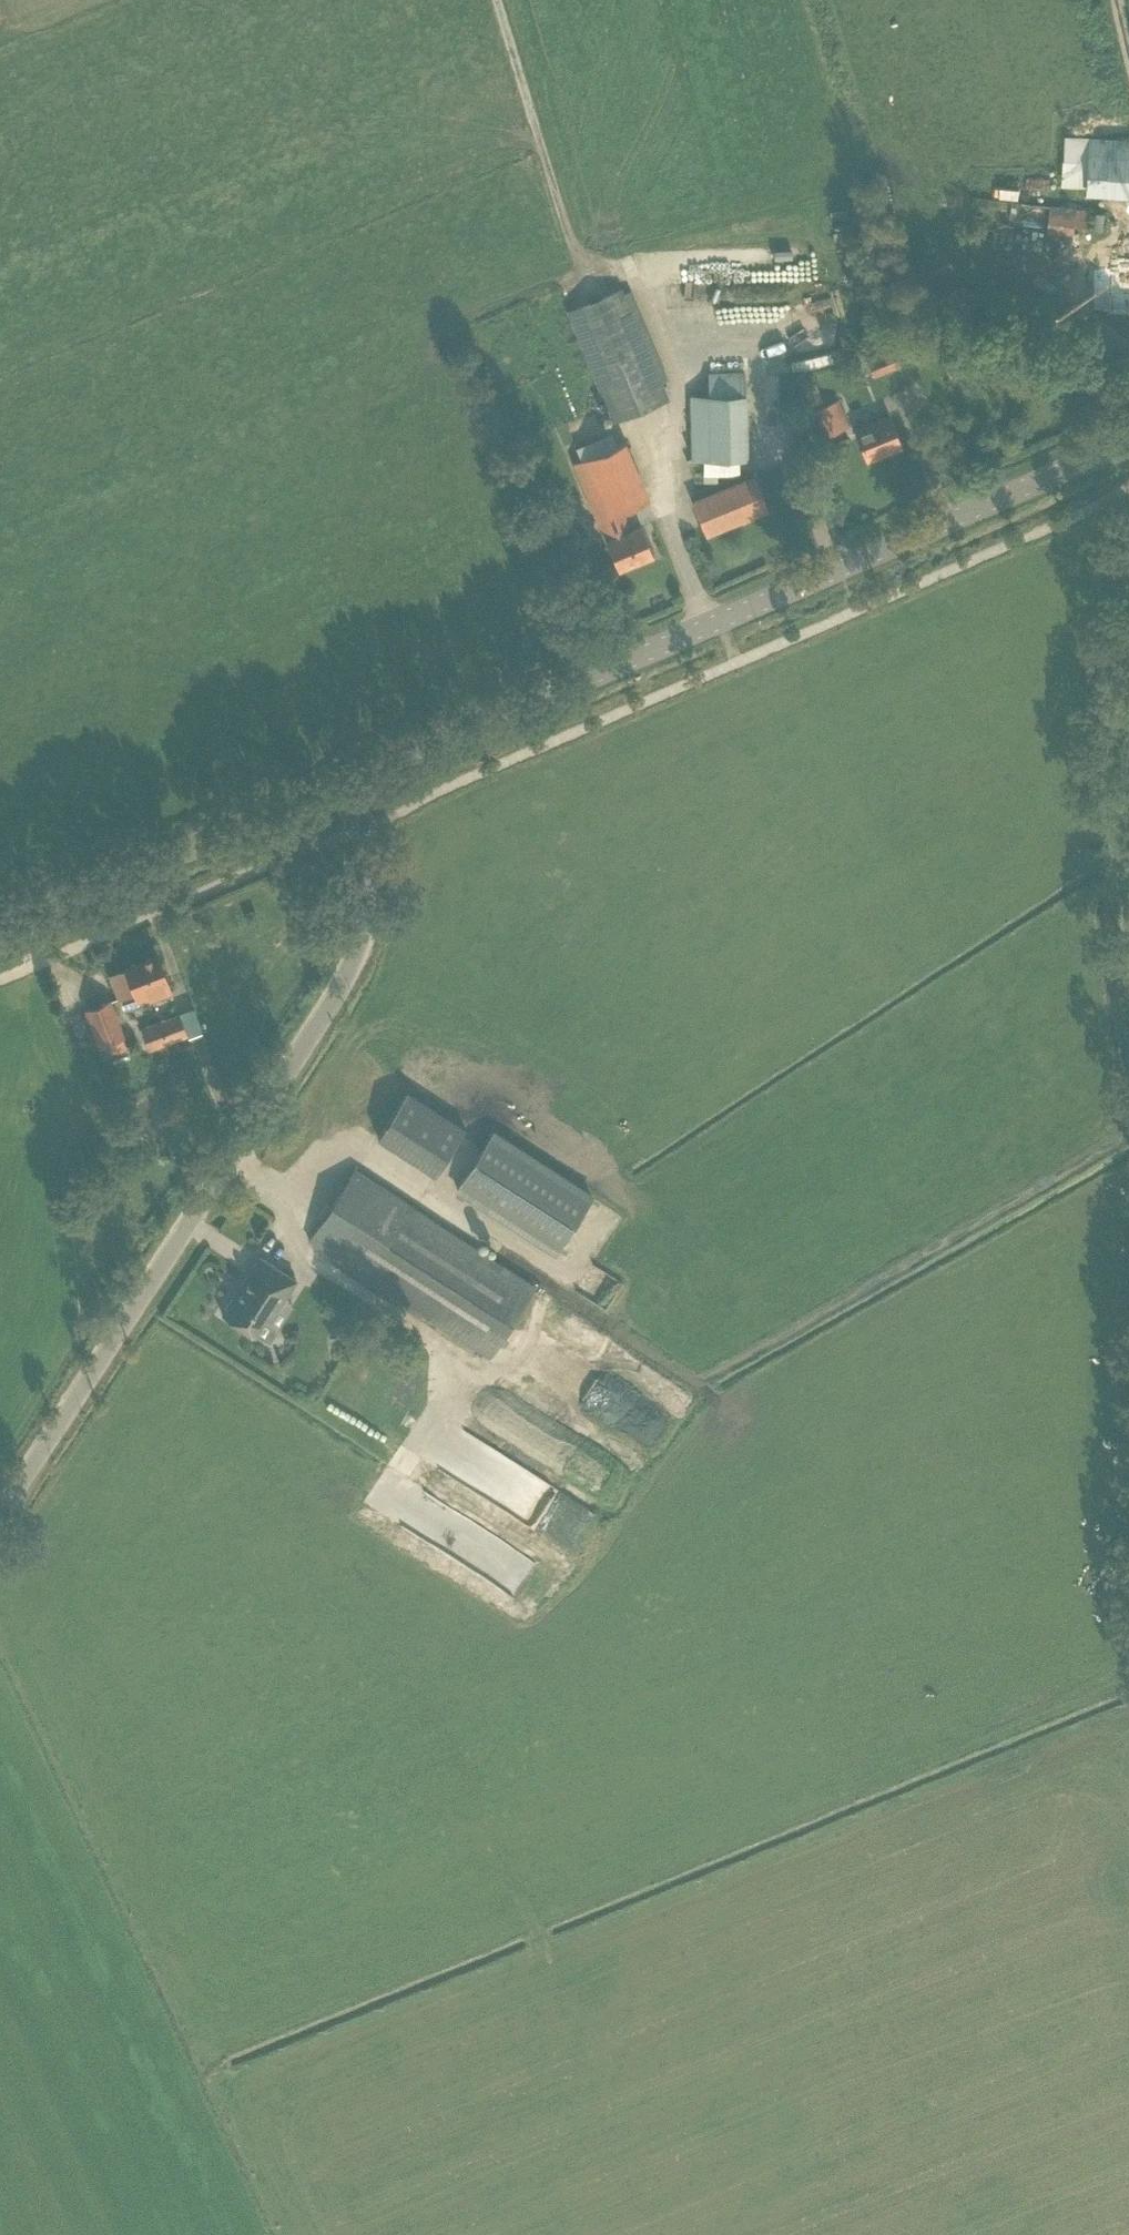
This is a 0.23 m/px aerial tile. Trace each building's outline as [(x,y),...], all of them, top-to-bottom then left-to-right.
[(1128,194),(1128,145),(1089,141),(1086,193),(1128,194)] [(972,218),(1011,216),(1011,197),(972,198),(972,218)] [(1051,206),(1048,232),(1071,235),(1072,226),(1086,227),(1089,211),(1051,206)] [(1109,309),(1128,309),(1128,257),(1110,257),(1110,270),(1093,269),(1092,285),(1092,307),(1109,308),(1109,309)] [(567,310),(614,422),(667,400),(619,288),(567,310)] [(899,364),(891,344),(865,354),(873,375),(899,364)] [(689,394),(690,436),(690,459),(745,457),(743,371),(707,372),(707,394),(689,394)] [(812,380),(797,386),(805,406),(820,400),(812,380)] [(812,410),(823,435),(849,425),(837,400),(812,410)] [(853,429),(857,439),(865,459),(901,445),(889,415),(853,429)] [(606,539),(609,547),(617,567),(652,553),(640,525),(630,529),(621,508),(648,498),(624,440),(573,461),(602,531),(607,529),(610,537),(606,539)] [(755,477),(692,503),(704,532),(767,506),(755,477)] [(124,968),(109,975),(119,998),(134,991),(136,998),(147,993),(149,999),(171,991),(156,954),(123,966),(124,968)] [(86,1009),(101,1045),(123,1036),(108,1000),(86,1009)] [(140,1028),(148,1047),(186,1033),(179,1013),(140,1028)] [(377,1136),(433,1172),(462,1126),(407,1090),(377,1136)] [(455,1187),(556,1252),(591,1197),(491,1132),(455,1187)] [(308,1240),(488,1356),(534,1285),(354,1169),(308,1240)] [(221,1313),(254,1334),(279,1295),(283,1298),(296,1278),(259,1254),(221,1313)] [(610,1305),(624,1277),(592,1261),(578,1289),(610,1305)] [(593,1519),(450,1426),(430,1456),(573,1550),(593,1519)] [(369,1502),(518,1591),(536,1561),(387,1472),(369,1502)]
